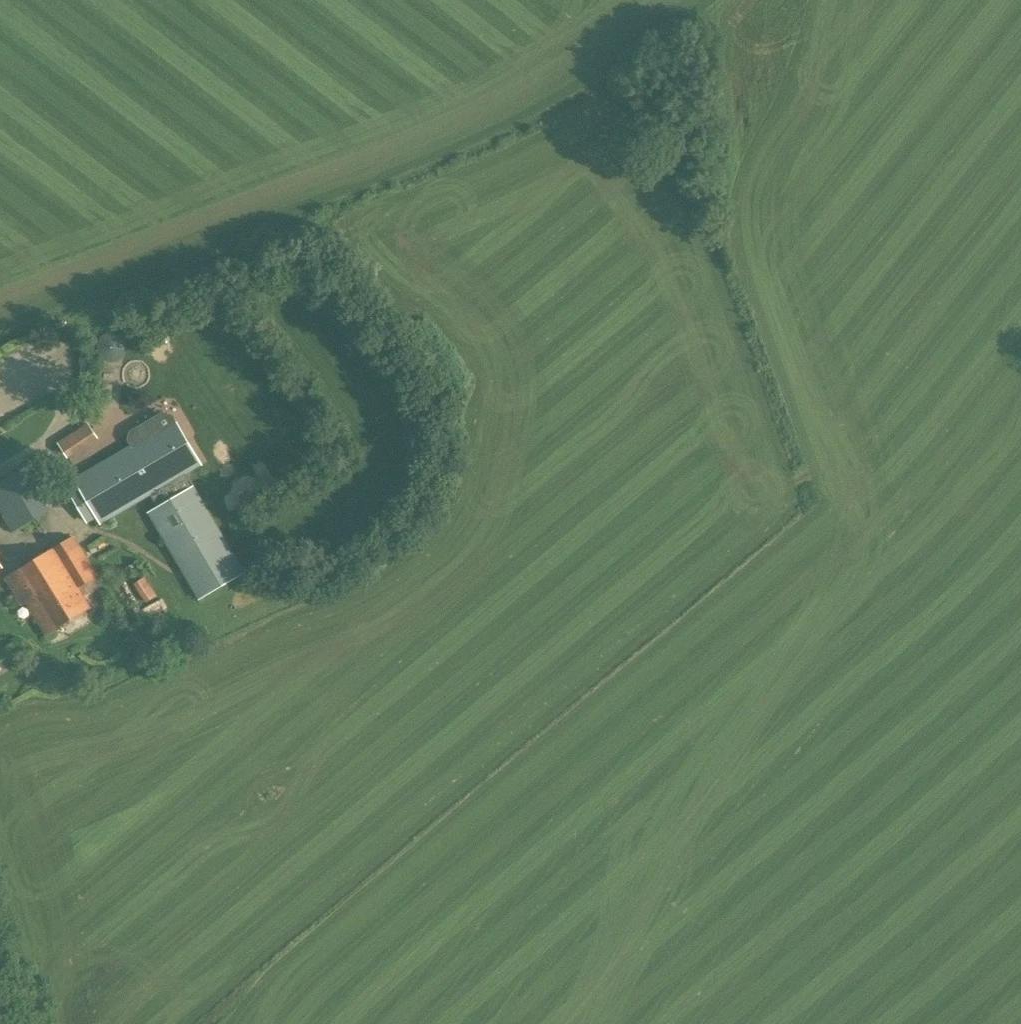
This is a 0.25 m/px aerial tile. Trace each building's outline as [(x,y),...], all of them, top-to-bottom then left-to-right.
[(234,552),(187,473),(188,472),(202,464),(176,418),(173,413),(161,410),(129,429),(127,438),(131,445),(74,478),(101,523),(152,493),(160,507),(150,512),(189,578),(199,596),(244,570),(234,552)] [(58,441),(65,453),(96,435),(89,423),(58,441)] [(0,483),(0,511),(12,532),(50,509),(26,468),(0,483)] [(23,607),(28,604),(47,635),(91,608),(80,588),(98,577),(74,537),(6,578),(23,607)] [(144,575),(133,583),(145,602),(156,595),(144,575)]
